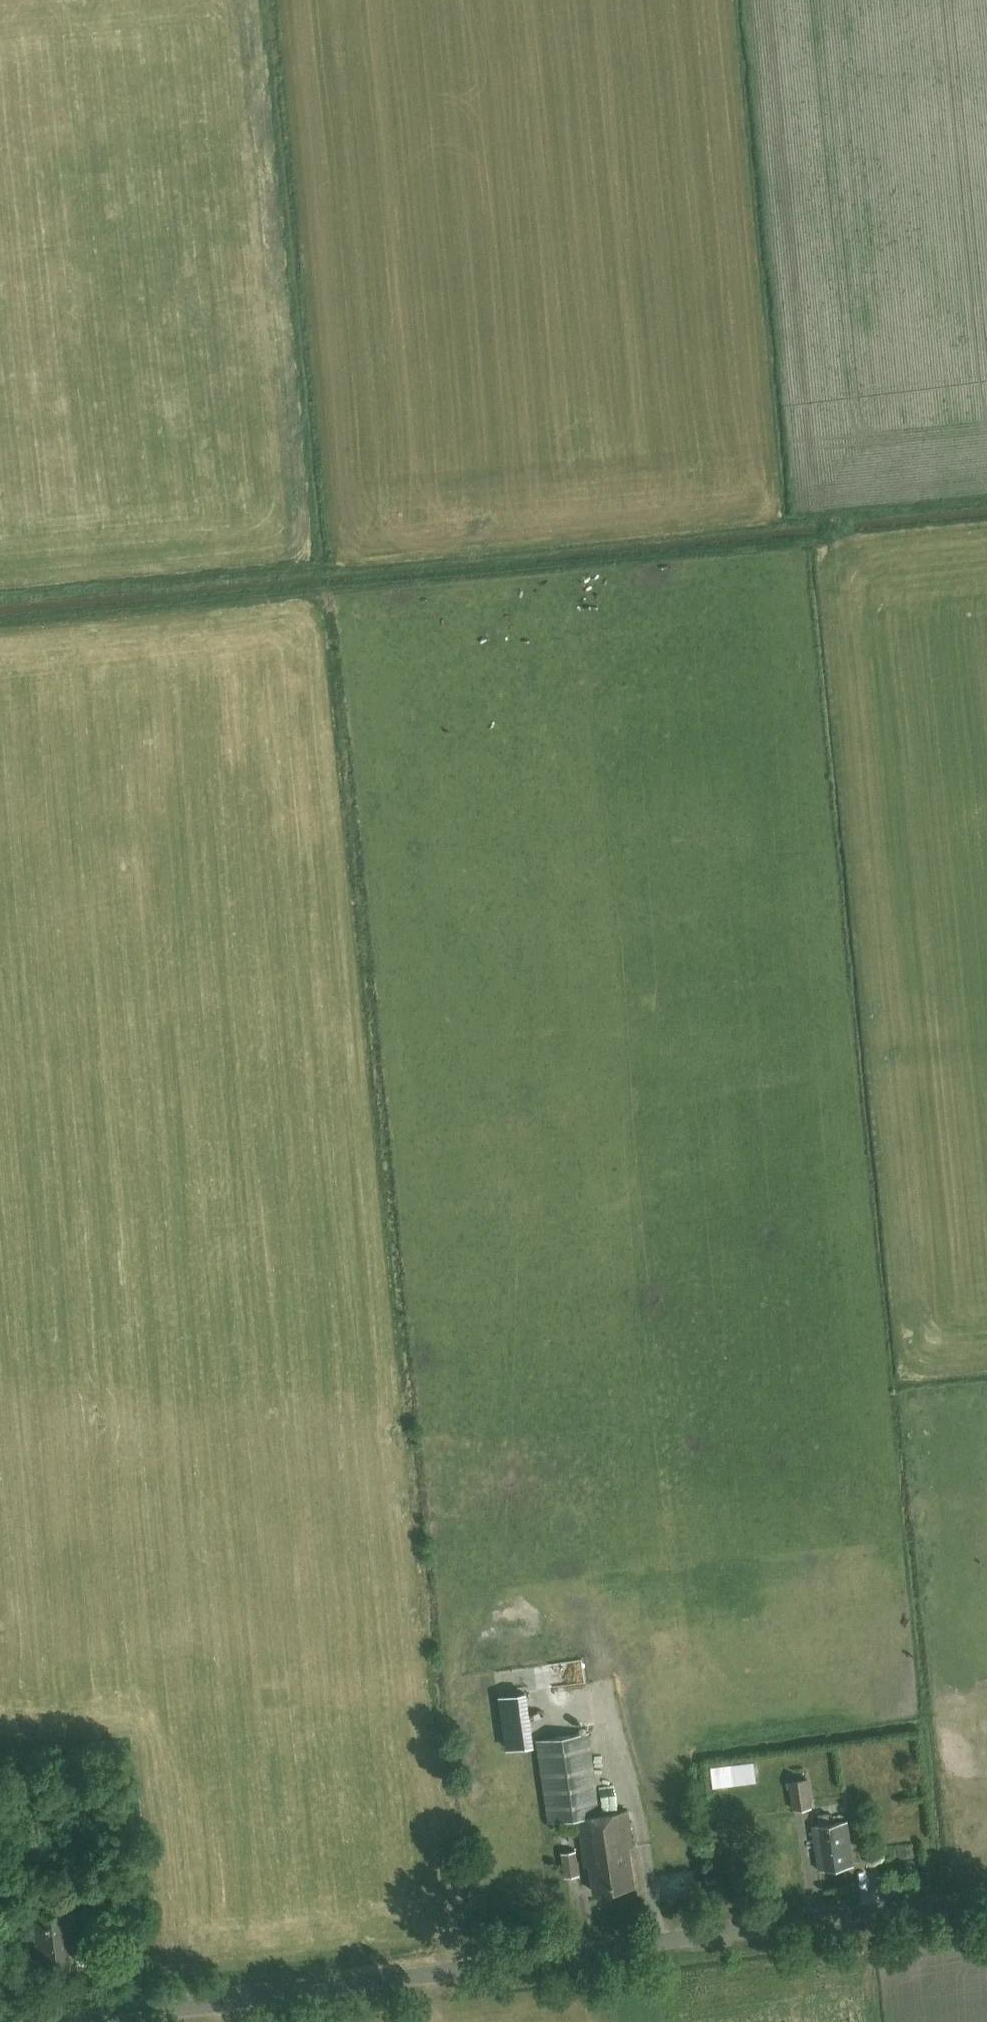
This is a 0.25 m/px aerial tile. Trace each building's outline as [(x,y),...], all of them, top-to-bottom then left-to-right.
[(525,1693),(500,1696),(508,1748),(532,1744),(525,1693)] [(593,1889),(634,1883),(628,1845),(633,1844),(628,1808),(599,1812),(588,1730),(537,1737),(548,1819),(577,1815),(584,1864),(589,1863),(593,1889)] [(754,1761),(710,1766),(713,1787),(757,1781),(754,1761)] [(792,1808),(812,1805),(808,1776),(789,1778),(792,1808)] [(818,1867),(853,1862),(846,1818),(812,1823),(818,1867)] [(575,1851),(562,1853),(565,1877),(579,1875),(575,1851)] [(42,1971),(77,1966),(70,1906),(33,1910),(39,1959),(40,1959),(42,1971)] [(26,1946),(17,1946),(18,1960),(27,1960),(26,1946)]
